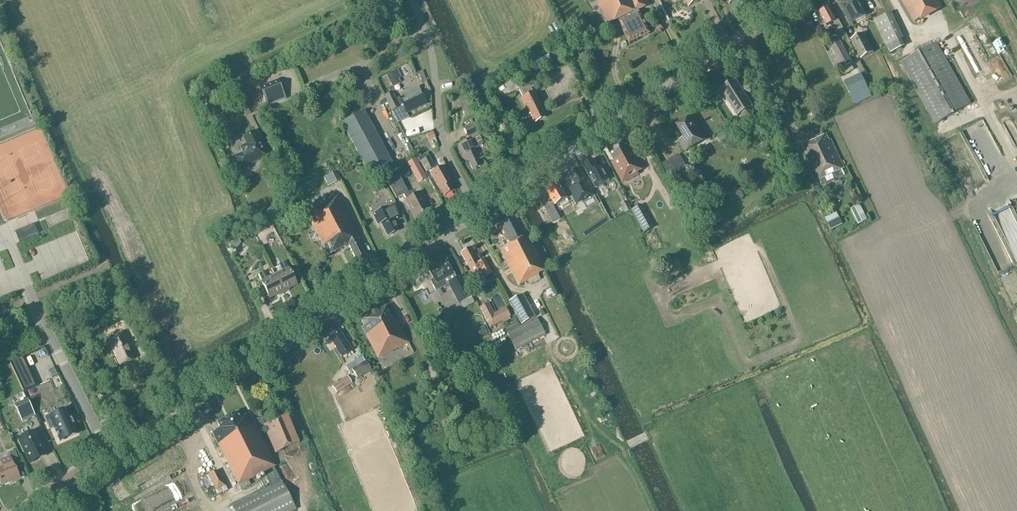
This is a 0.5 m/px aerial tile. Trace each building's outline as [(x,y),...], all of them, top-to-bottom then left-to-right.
[(650,34),(640,13),(639,13),(638,11),(650,5),(647,0),(597,0),(609,25),(618,21),(620,23),(619,23),(630,44),(650,34)] [(866,16),(857,0),(846,0),(849,6),(844,9),(852,24),(866,16)] [(914,23),(943,7),(941,4),(940,4),(937,0),(901,0),(914,23)] [(835,33),(843,29),(838,20),(836,21),(829,8),(819,13),(827,26),(830,24),(835,33)] [(902,39),(890,14),(874,22),(886,47),(887,46),(891,53),(902,48),(898,41),(902,39)] [(592,38),(601,33),(598,28),(589,32),(592,38)] [(861,60),(873,53),(863,34),(851,40),(861,60)] [(844,69),(852,64),(836,36),(828,41),(844,69)] [(973,37),(968,41),(975,51),(977,50),(981,55),(984,53),(973,37)] [(935,124),(971,104),(936,43),(901,63),(935,124)] [(387,75),(390,83),(399,79),(401,78),(398,70),(387,75)] [(861,74),(845,82),(852,96),(867,88),(861,74)] [(274,90),(263,95),(267,106),(285,99),(278,82),(271,85),(274,90)] [(753,120),(754,114),(752,111),(754,110),(736,82),(720,91),(740,122),(741,121),(742,121),(747,123),(753,120)] [(406,113),(407,115),(408,116),(410,116),(412,116),(414,116),(418,114),(417,112),(416,112),(415,109),(426,103),(420,92),(413,95),(411,90),(407,92),(409,97),(400,101),(406,113)] [(541,108),(534,92),(521,99),(529,115),(530,114),(535,123),(545,118),(540,109),(541,108)] [(392,93),(385,97),(392,111),(399,107),(394,98),(392,93)] [(466,119),(474,115),(469,105),(462,109),(466,119)] [(382,172),(385,177),(388,175),(386,171),(394,166),(364,112),(342,124),(371,178),(382,172)] [(217,116),(221,127),(230,123),(225,113),(217,116)] [(685,152),(707,138),(693,116),(677,126),(685,139),(679,142),(685,152)] [(473,150),(482,146),(482,144),(479,136),(473,124),(463,128),(468,138),(468,137),(470,140),(457,146),(462,156),(465,155),(472,170),(481,166),(473,150)] [(725,130),(718,136),(722,141),(729,135),(725,130)] [(266,156),(255,133),(244,138),(247,145),(242,147),(244,153),(236,157),(236,156),(234,157),(239,169),(250,164),(250,163),(266,156)] [(803,147),(819,180),(821,183),(826,181),(824,177),(843,168),(831,141),(829,141),(826,135),(803,146),(803,147)] [(638,173),(644,169),(635,151),(631,153),(624,140),(608,148),(615,161),(612,163),(623,183),(639,174),(638,173)] [(677,173),(687,167),(679,155),(669,161),(677,173)] [(421,161),(427,172),(435,167),(429,157),(421,161)] [(602,167),(598,169),(593,159),(583,165),(590,179),(591,179),(596,187),(609,180),(602,167)] [(409,167),(416,178),(424,174),(417,162),(409,167)] [(431,174),(438,187),(439,187),(445,196),(453,191),(449,184),(450,184),(446,177),(447,176),(442,167),(431,174)] [(583,203),(596,196),(587,179),(586,180),(580,168),(571,173),(577,185),(569,189),(577,205),(583,202),(583,203)] [(339,181),(334,172),(329,174),(333,183),(339,181)] [(415,218),(429,211),(419,193),(411,198),(408,193),(408,192),(400,178),(389,185),(396,199),(403,195),(406,200),(415,218)] [(546,189),(555,205),(568,198),(559,182),(546,189)] [(359,265),(367,260),(357,240),(359,239),(337,196),(335,197),(334,195),(332,196),(333,198),(314,208),(315,210),(307,214),(328,255),(348,245),(359,265)] [(388,236),(399,230),(395,222),(403,218),(395,203),(387,207),(373,215),(378,225),(381,223),(388,236)] [(561,218),(553,204),(545,209),(553,222),(561,218)] [(855,220),(865,216),(860,204),(850,209),(855,220)] [(653,228),(641,205),(632,210),(644,232),(653,228)] [(831,228),(841,223),(837,213),(826,218),(831,228)] [(721,221),(717,215),(708,220),(712,226),(721,221)] [(509,220),(498,226),(500,231),(500,233),(501,236),(503,237),(505,241),(502,242),(505,247),(500,250),(518,285),(538,275),(538,274),(545,270),(528,236),(519,240),(509,220)] [(19,242),(38,234),(34,224),(15,232),(19,242)] [(473,275),(480,271),(484,278),(492,274),(484,259),(479,262),(470,247),(461,253),(473,275)] [(457,279),(447,260),(429,270),(434,279),(431,281),(436,291),(449,284),(459,303),(471,296),(461,277),(457,279)] [(272,271),(283,292),(296,285),(288,269),(284,262),(279,265),(279,267),(272,271)] [(263,273),(258,275),(262,282),(261,282),(270,298),(278,294),(283,292),(272,271),(268,264),(261,268),(263,273)] [(534,317),(522,295),(509,302),(521,324),(534,317)] [(490,328),(510,317),(505,308),(494,314),(489,303),(479,309),(490,328)] [(386,307),(361,320),(364,326),(362,327),(377,358),(408,343),(396,320),(397,320),(396,320),(394,321),(386,307)] [(515,350),(545,335),(537,319),(507,333),(515,350)] [(484,326),(477,329),(479,335),(486,332),(484,326)] [(341,357),(352,351),(338,329),(327,335),(341,357)] [(135,359),(123,332),(107,339),(120,366),(135,359)] [(45,346),(30,353),(35,363),(50,356),(45,346)] [(19,383),(30,377),(21,359),(11,365),(19,383)] [(351,374),(353,373),(357,378),(371,370),(365,361),(359,366),(356,361),(347,367),(351,374)] [(424,366),(433,383),(442,378),(433,361),(424,366)] [(582,363),(574,367),(576,372),(584,369),(582,363)] [(54,368),(48,371),(52,378),(57,375),(54,368)] [(336,393),(352,383),(347,376),(332,387),(336,393)] [(27,400),(14,406),(22,422),(34,416),(27,400)] [(50,420),(47,421),(50,429),(54,427),(60,441),(77,434),(66,410),(66,411),(57,414),(50,418),(50,420)] [(265,471),(272,485),(232,506),(235,510),(293,510),(296,510),(281,481),(274,467),(275,466),(249,414),(240,419),(237,413),(217,423),(220,429),(212,433),(238,485),(265,471)] [(275,453),(299,443),(287,415),(263,425),(275,453)] [(47,453),(36,428),(21,435),(22,438),(20,438),(24,448),(26,447),(30,456),(37,453),(39,457),(47,453)] [(0,467),(0,482),(1,485),(19,477),(16,470),(22,467),(15,451),(9,453),(11,456),(0,461),(3,466),(0,467)] [(208,475),(214,486),(218,495),(227,490),(218,471),(208,475)]
